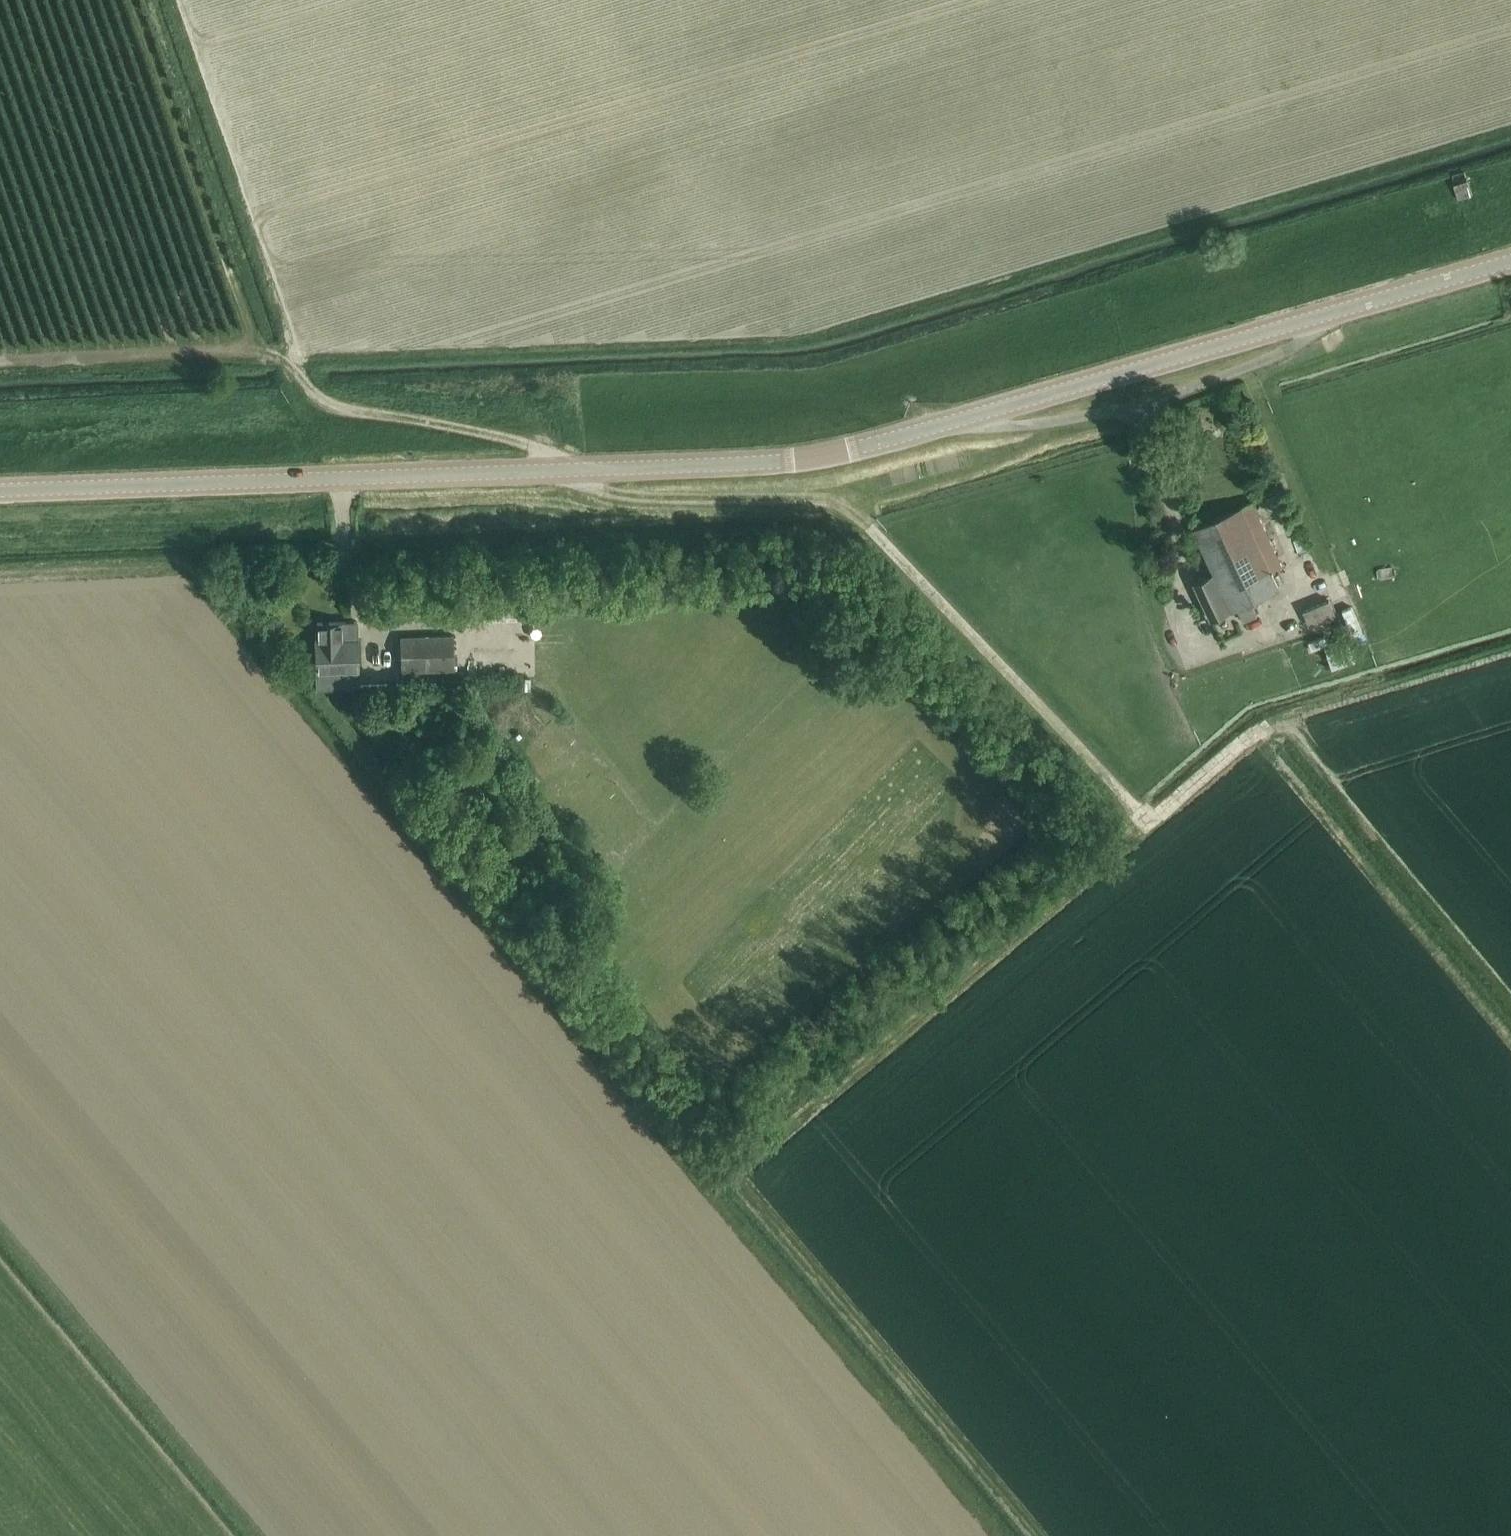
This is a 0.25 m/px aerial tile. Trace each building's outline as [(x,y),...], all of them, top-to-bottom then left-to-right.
[(1255,614),(1249,600),(1279,587),(1272,570),(1282,566),(1261,518),(1252,500),(1194,527),(1214,571),(1193,581),(1210,618),(1236,606),(1242,620),(1255,614)] [(533,591),(488,591),(488,617),(533,616),(533,591)] [(1311,625),(1335,616),(1328,598),(1304,608),(1311,625)] [(316,621),(316,638),(315,638),(316,671),(318,671),(319,683),(342,683),(342,678),(358,678),(356,637),(339,638),(338,632),(342,632),(341,620),(316,621)] [(401,669),(452,668),(451,634),(400,636),(401,669)] [(1329,656),(1349,649),(1345,638),(1325,645),(1329,656)]
